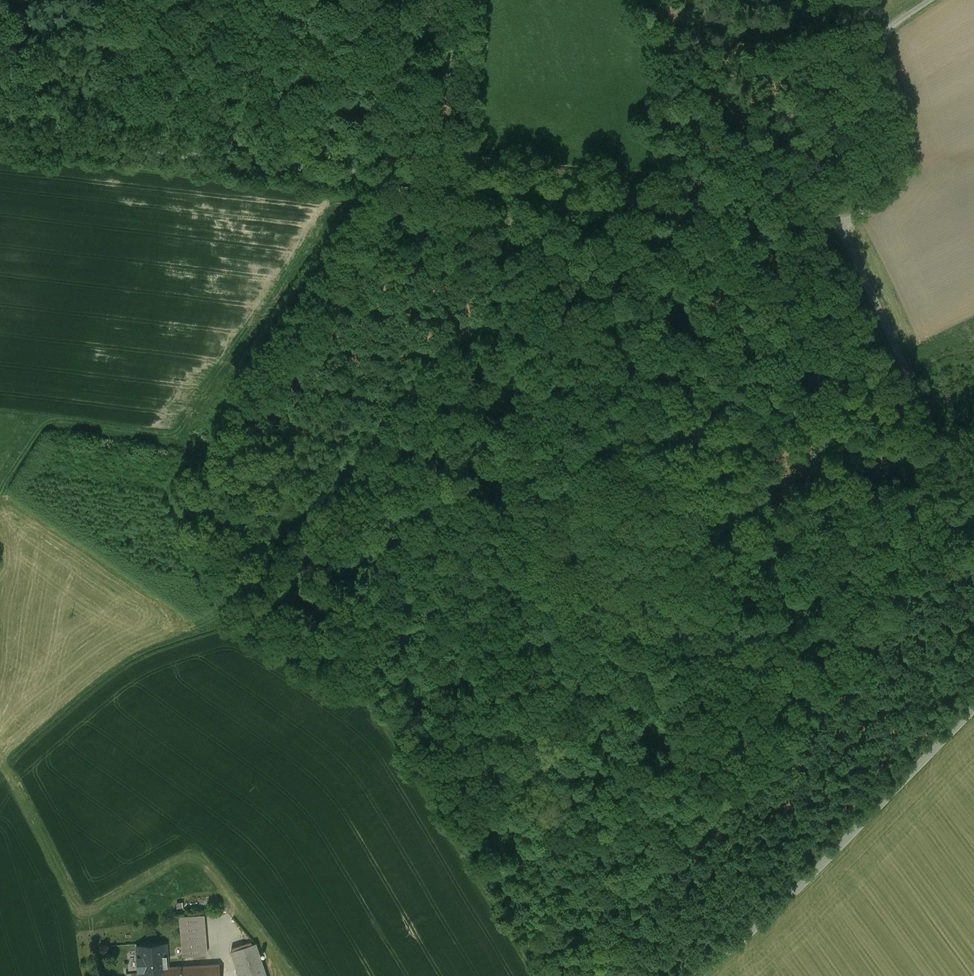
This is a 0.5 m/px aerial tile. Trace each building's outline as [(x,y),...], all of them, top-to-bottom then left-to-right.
[(192,932),(181,933),(183,960),(194,960),(192,932)] [(137,946),(139,975),(168,975),(168,967),(167,957),(166,944),(137,946)] [(231,952),(239,975),(266,975),(256,944),(231,952)] [(168,967),(168,975),(220,975),(220,964),(168,967)]
